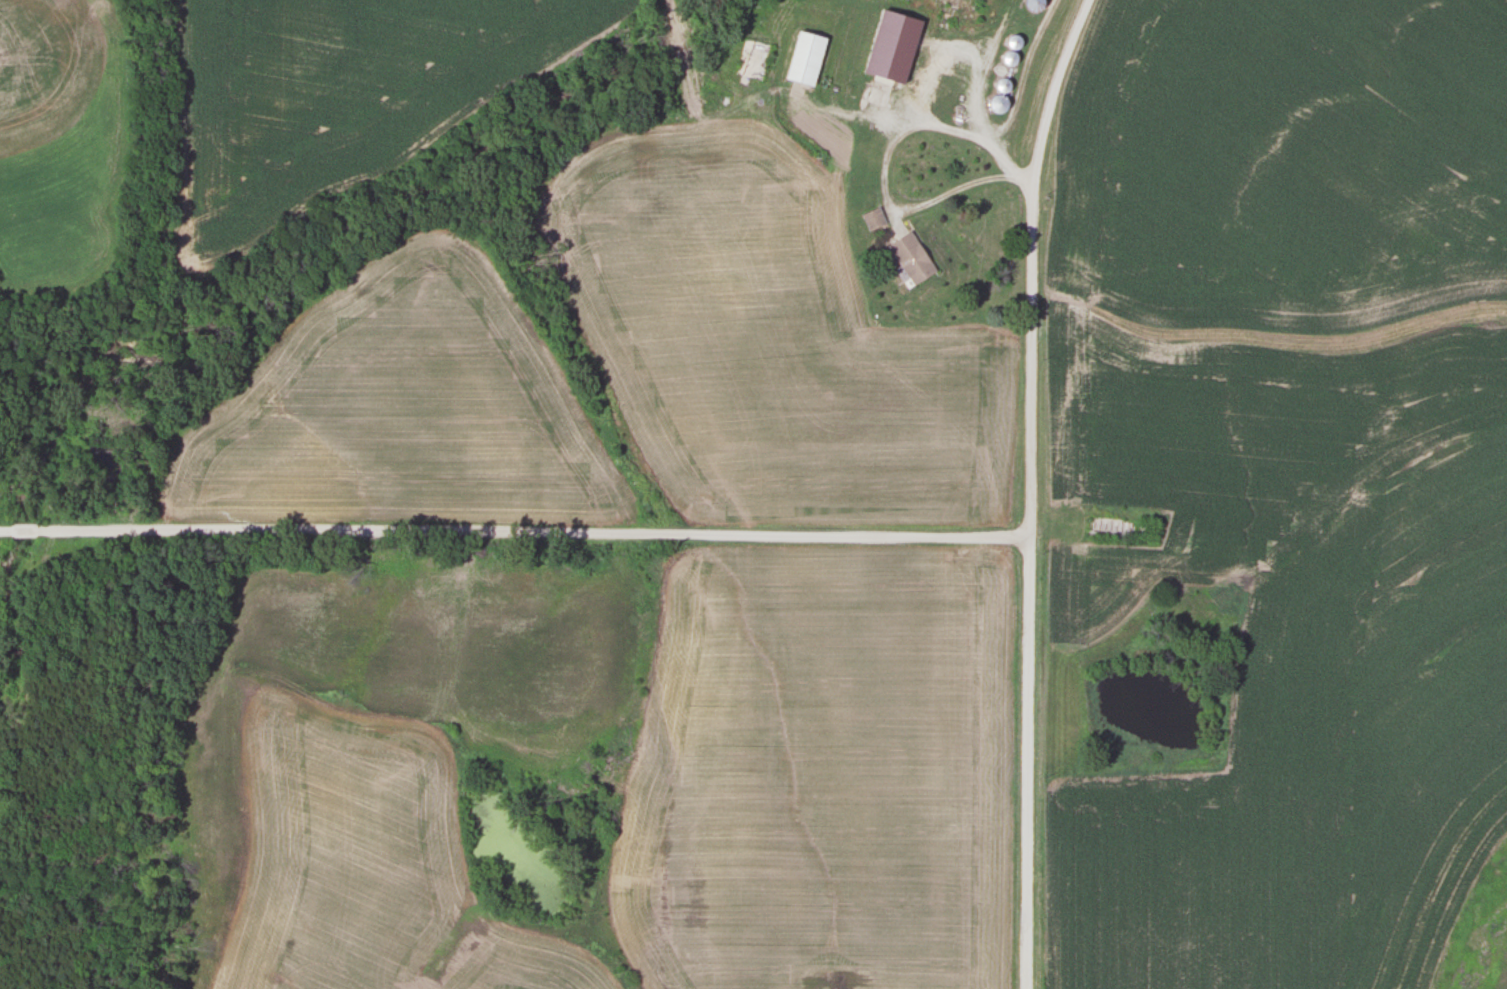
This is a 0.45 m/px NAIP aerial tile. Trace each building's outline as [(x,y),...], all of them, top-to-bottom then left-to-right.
[(1044,1),(1042,0),(1027,0),(1023,5),(1034,14),(1044,1)] [(825,38),(796,30),(784,80),(813,87),(825,38)] [(762,82),(772,45),(743,38),(734,74),(762,82)] [(903,45),(876,38),(859,101),(886,108),(903,45)] [(989,98),(990,111),(999,111),(998,97),(989,98)] [(867,230),(884,225),(878,208),(861,214),(867,230)] [(934,272),(910,230),(886,244),(910,286),(934,272)] [(1134,541),(1136,521),(1087,517),(1085,537),(1134,541)]
